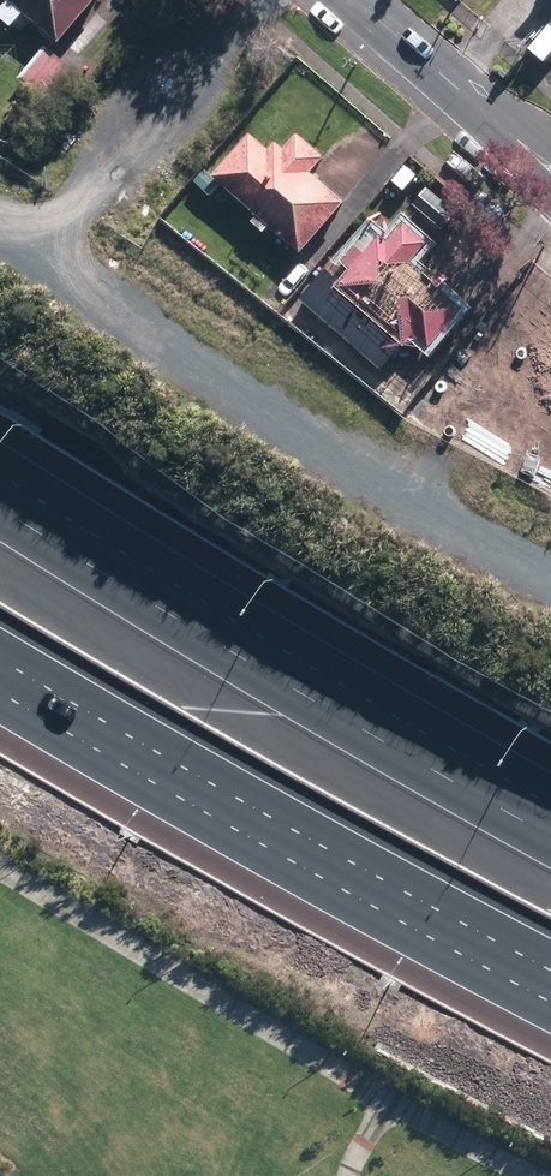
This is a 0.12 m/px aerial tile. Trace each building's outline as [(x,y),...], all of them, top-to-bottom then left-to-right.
[(6,3),(0,10),(0,15),(14,27),(23,16),(60,47),(99,0),(3,0),(6,3)] [(530,50),(545,63),(550,56),(550,24),(530,50)] [(65,62),(48,46),(19,77),(36,93),(65,62)] [(250,131),(212,175),(300,251),(344,200),(314,174),(328,158),(297,132),(283,149),(276,142),(270,148),(250,131)] [(350,267),(336,283),(403,343),(412,333),(428,347),(464,306),(414,262),(429,245),(404,223),(387,242),(380,235),(364,252),(356,244),(342,260),(350,267)] [(527,336),(487,417),(550,448),(550,348),(527,336)]
